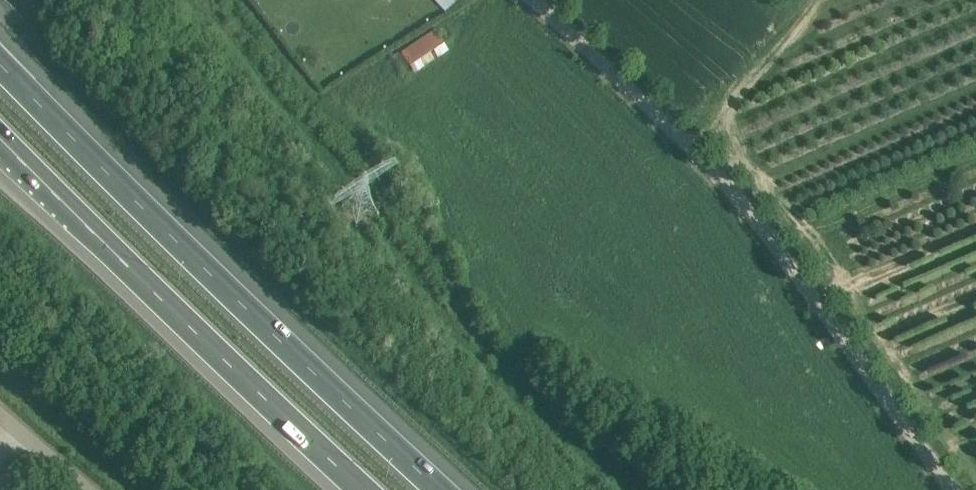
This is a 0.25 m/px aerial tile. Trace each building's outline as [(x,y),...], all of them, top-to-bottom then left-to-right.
[(420,74),(455,51),(440,29),(406,51),(420,74)]
